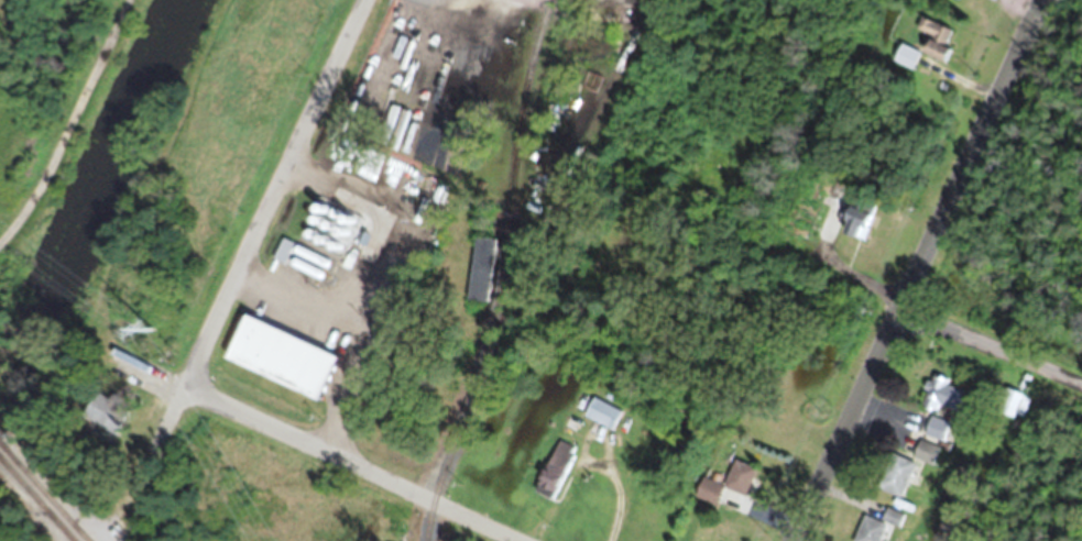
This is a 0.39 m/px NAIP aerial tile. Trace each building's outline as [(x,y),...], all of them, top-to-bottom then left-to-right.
[(973,0),(951,0),(957,10),(973,0)] [(922,57),(937,68),(956,43),(942,33),(932,47),(929,46),(922,57)] [(893,68),(912,76),(920,60),(901,51),(893,68)] [(341,264),(356,225),(312,208),(297,247),(341,264)] [(866,249),(872,229),(853,223),(846,243),(866,249)] [(287,260),(324,276),(328,267),(280,247),(272,266),(283,271),(287,260)] [(466,306),(484,310),(489,283),(472,279),(466,306)] [(317,405),(334,361),(239,324),(222,368),(317,405)] [(942,384),(925,409),(951,428),(968,403),(942,384)] [(995,416),(1010,424),(1021,404),(1007,396),(995,416)] [(78,434),(110,450),(125,420),(93,404),(78,434)] [(583,423),(612,439),(623,420),(594,404),(583,423)] [(940,456),(920,448),(910,471),(892,463),(877,496),(904,508),(920,471),(931,476),(940,456)] [(742,517),(758,478),(734,468),(728,484),(707,476),(695,506),(715,515),(718,507),(742,517)] [(891,530),(865,519),(856,540),(887,540),(891,530)]
